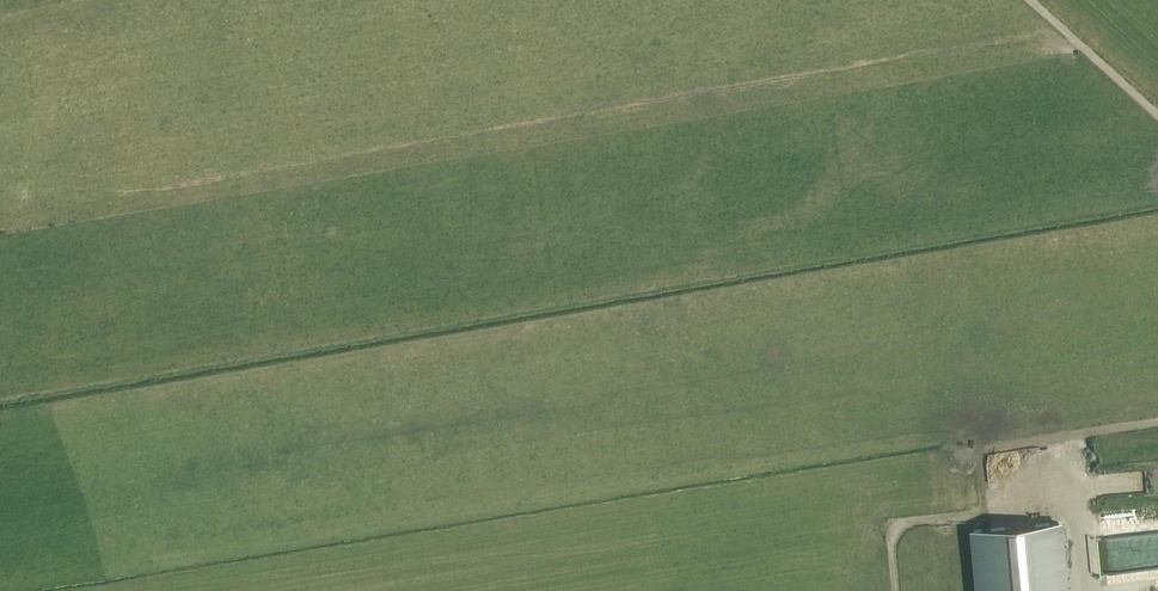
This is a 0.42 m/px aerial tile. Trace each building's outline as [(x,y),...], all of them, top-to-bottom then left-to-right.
[(1059,520),(974,528),(980,590),(1066,590),(1059,520)]
